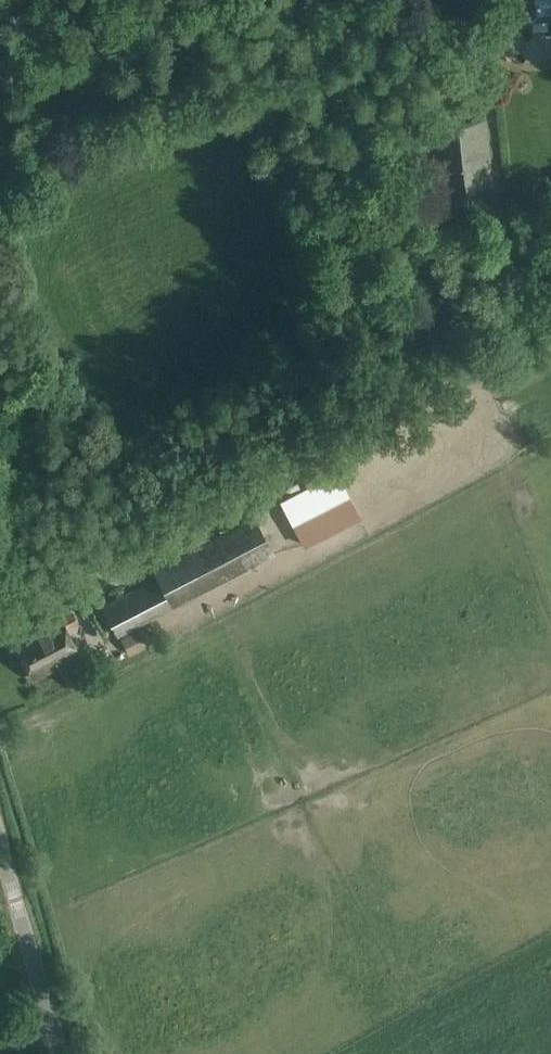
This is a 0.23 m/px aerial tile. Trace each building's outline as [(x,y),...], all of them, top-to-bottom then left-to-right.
[(527,12),(550,10),(550,0),(525,0),(527,12)] [(434,191),(494,185),(486,116),(425,123),(434,191)] [(303,546),(360,517),(337,472),(280,501),(303,546)] [(158,576),(101,606),(117,637),(276,554),(255,514),(153,567),(158,576)] [(64,585),(58,574),(42,583),(48,594),(64,585)] [(60,615),(13,640),(33,680),(81,655),(67,629),(78,624),(71,611),(61,616),(60,615)] [(140,628),(121,637),(129,655),(149,645),(140,628)]
